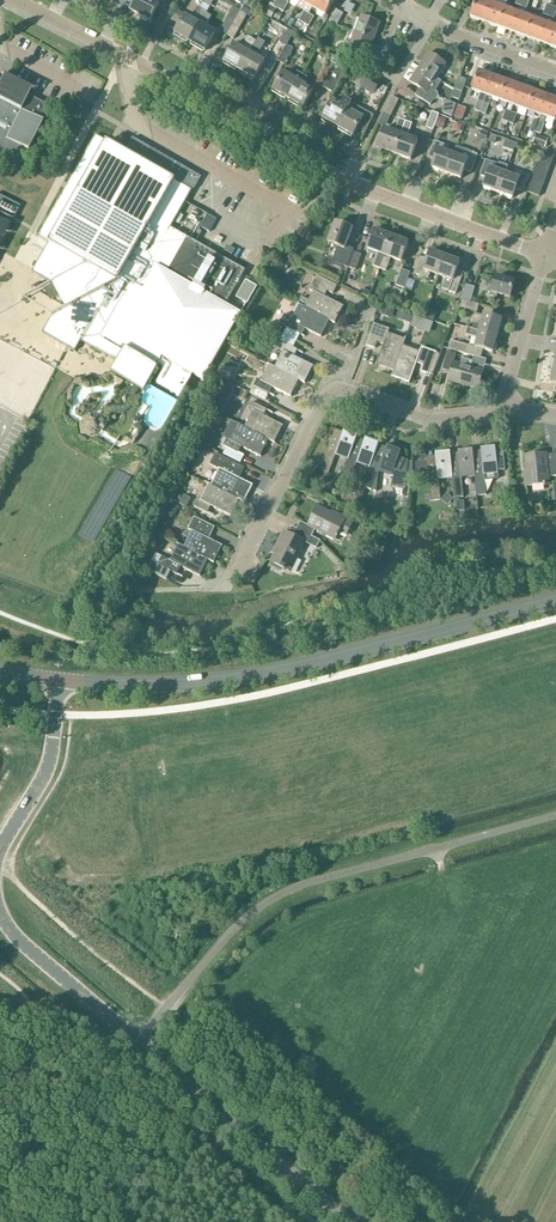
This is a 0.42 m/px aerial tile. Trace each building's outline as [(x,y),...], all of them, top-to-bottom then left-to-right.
[(150,22),(160,3),(153,0),(136,0),(130,11),(150,22)] [(214,0),(197,0),(202,4),(193,20),(185,15),(185,16),(178,13),(173,21),(180,25),(175,34),(190,42),(206,14),(214,0)] [(284,0),(277,0),(273,7),(278,9),(284,0)] [(278,9),(283,12),(289,3),(284,0),(278,9)] [(312,9),(318,0),(301,0),(299,2),(312,9)] [(325,17),(335,0),(318,0),(312,9),(325,17)] [(484,23),(491,4),(481,0),(476,0),(470,18),(484,23)] [(526,38),(532,19),(524,16),(530,0),(523,0),(521,7),(519,14),(512,33),(526,38)] [(484,23),(498,28),(505,9),(491,4),(484,23)] [(543,15),(549,17),(552,7),(547,5),(543,15)] [(553,48),(555,40),(555,27),(552,26),(555,13),(555,8),(552,7),(549,17),(546,24),(539,43),(553,48)] [(233,25),(240,12),(233,8),(226,21),(233,25)] [(512,33),(519,14),(505,9),(498,28),(512,33)] [(336,10),(329,22),(336,26),(343,15),(336,10)] [(247,16),(240,12),(233,25),(227,36),(234,40),(247,16)] [(303,24),(309,14),(304,12),(299,21),(303,24)] [(212,17),(206,14),(190,42),(205,51),(216,33),(206,27),(212,17)] [(309,14),(303,24),(299,32),(304,35),(314,17),(309,14)] [(354,33),(374,40),(380,24),(360,17),(354,33)] [(526,38),(539,43),(546,24),(532,19),(526,38)] [(279,43),(286,47),(286,46),(287,46),(292,35),(285,31),(279,43)] [(374,40),(354,33),(350,43),(345,41),(340,55),(354,60),(357,52),(368,56),(374,40)] [(224,62),(239,71),(256,42),(248,37),(242,48),(235,44),(224,62)] [(257,40),(256,42),(239,71),(254,80),(265,61),(257,57),(264,45),(257,40)] [(286,46),(286,47),(277,61),(284,65),(293,50),(287,46),(286,46)] [(419,68),(437,79),(446,64),(429,53),(419,68)] [(319,86),(327,90),(341,65),(334,60),(319,86)] [(349,69),(341,65),(327,90),(334,94),(349,69)] [(436,79),(437,79),(419,68),(410,82),(420,89),(415,96),(430,105),(438,94),(435,92),(442,82),(436,79)] [(273,91),(288,99),(303,75),(297,72),(293,79),(283,73),(280,71),(275,80),(278,82),(273,91)] [(486,96),(493,77),(479,72),(472,91),(486,96)] [(307,78),(303,75),(288,99),(303,108),(314,90),(304,84),(307,78)] [(380,84),(367,77),(363,84),(376,91),(376,90),(380,84)] [(459,77),(454,90),(457,91),(462,93),(467,80),(459,77)] [(500,101),(507,82),(493,77),(486,96),(484,103),(480,113),(485,115),(491,98),(500,101)] [(16,172),(27,151),(42,122),(49,108),(28,97),(31,91),(33,93),(34,91),(15,82),(11,81),(8,82),(6,85),(0,82),(0,164),(16,172)] [(502,121),(508,123),(511,112),(514,106),(521,87),(507,82),(500,101),(508,104),(502,121)] [(380,84),(376,90),(384,95),(388,89),(380,84)] [(397,84),(391,93),(399,98),(404,88),(397,84)] [(521,87),(514,106),(527,111),(534,92),(521,87)] [(534,92),(527,111),(541,116),(548,97),(534,92)] [(399,100),(392,97),(384,113),(391,117),(399,100)] [(541,116),(539,122),(535,133),(541,135),(547,118),(555,121),(555,119),(555,100),(548,97),(541,116)] [(337,128),(350,105),(343,101),(341,106),(333,101),(333,102),(329,100),(324,108),(328,110),(322,119),(337,128)] [(456,105),(446,101),(441,113),(452,117),(456,105)] [(480,113),(484,103),(478,101),(475,111),(480,113)] [(357,107),(351,104),(337,128),(353,137),(357,129),(365,134),(374,116),(357,107)] [(467,109),(459,106),(454,118),(462,121),(467,109)] [(439,115),(432,112),(426,128),(433,130),(439,115)] [(517,114),(511,112),(508,123),(513,125),(517,114)] [(377,148),(394,155),(406,122),(399,119),(395,132),(384,128),(377,148)] [(439,119),(436,127),(442,129),(445,121),(439,119)] [(535,133),(539,122),(533,120),(530,131),(535,133)] [(412,124),(406,122),(394,155),(411,161),(418,141),(407,137),(412,124)] [(532,144),(545,148),(548,140),(535,135),(532,144)] [(49,243),(32,273),(53,285),(54,285),(55,288),(51,290),(55,299),(60,297),(67,309),(52,317),(42,333),(75,352),(81,342),(117,363),(111,373),(144,392),(153,375),(183,392),(193,375),(203,381),(241,314),(226,305),(245,271),(171,228),(192,191),(173,180),(175,178),(193,189),(200,176),(132,137),(125,150),(173,177),(171,179),(96,136),(38,237),(49,243)] [(432,169),(446,174),(453,155),(445,152),(447,146),(434,141),(428,157),(435,160),(432,169)] [(461,158),(453,155),(446,174),(461,179),(464,170),(471,173),(478,155),(464,150),(461,158)] [(542,152),(540,159),(552,163),(554,156),(542,152)] [(540,159),(537,165),(549,170),(552,163),(540,159)] [(487,179),(483,188),(498,193),(505,174),(497,171),(491,169),(493,163),(486,160),(480,176),(487,179)] [(537,165),(535,172),(547,177),(549,170),(537,165)] [(515,171),(513,177),(505,174),(498,193),(513,199),(516,189),(523,192),(528,176),(515,171)] [(535,172),(532,179),(544,183),(547,177),(535,172)] [(532,179),(530,186),(542,190),(544,183),(532,179)] [(539,197),(542,190),(530,186),(527,192),(539,197)] [(352,230),(336,223),(328,244),(337,248),(332,262),(347,268),(354,249),(346,247),(352,230)] [(373,267),(380,269),(392,237),(375,230),(367,251),(378,254),(373,267)] [(408,243),(392,237),(380,269),(386,272),(390,259),(401,263),(408,243)] [(430,273),(438,276),(445,257),(431,251),(427,260),(420,258),(414,275),(428,280),(430,273)] [(362,255),(354,252),(348,268),(356,271),(362,255)] [(460,262),(445,257),(438,276),(446,279),(442,289),(456,294),(463,274),(457,271),(460,262)] [(410,273),(402,270),(396,286),(404,289),(410,273)] [(298,305),(330,321),(335,324),(344,307),(324,297),(327,291),(333,294),(337,286),(316,276),(309,290),(314,292),(309,301),(301,298),(298,305)] [(497,294),(510,298),(514,282),(496,277),(493,288),(489,287),(486,296),(496,299),(497,294)] [(257,287),(246,280),(236,298),(247,304),(257,287)] [(475,288),(466,285),(462,300),(471,302),(475,288)] [(480,305),(471,302),(462,300),(459,308),(477,313),(480,305)] [(381,304),(377,314),(391,319),(395,309),(381,304)] [(285,314),(280,325),(284,327),(298,334),(302,328),(321,338),(330,321),(300,306),(293,318),(285,314)] [(473,329),(497,337),(502,320),(483,315),(480,325),(474,323),(473,329)] [(421,330),(426,323),(418,318),(413,326),(421,330)] [(376,365),(393,372),(403,346),(405,340),(388,334),(390,330),(374,324),(366,345),(375,349),(377,343),(383,345),(376,365)] [(474,348),(493,353),(497,337),(473,329),(468,328),(466,336),(477,339),(474,348)] [(275,368),(299,381),(305,384),(313,367),(294,357),(297,350),(277,340),(273,347),(283,352),(275,368)] [(468,346),(450,341),(448,349),(466,354),(468,346)] [(403,346),(393,372),(391,377),(409,384),(417,363),(423,366),(420,372),(428,375),(428,374),(433,375),(441,355),(421,348),(420,352),(403,346)] [(451,372),(448,381),(478,389),(483,371),(472,368),(473,362),(462,359),(461,365),(454,363),(456,354),(447,352),(443,370),(451,372)] [(299,381),(275,368),(270,365),(262,382),(257,379),(253,387),(268,394),(272,388),(291,397),(299,381)] [(222,367),(220,377),(227,379),(230,369),(222,367)] [(224,389),(221,397),(227,400),(231,392),(224,389)] [(245,427),(269,441),(275,443),(283,427),(264,417),(267,410),(253,403),(249,410),(253,412),(245,427)] [(215,407),(213,412),(219,416),(222,411),(215,407)] [(213,412),(211,418),(219,422),(221,417),(219,416),(213,412)] [(97,432),(105,441),(109,438),(89,415),(79,424),(91,438),(97,432)] [(269,441),(245,427),(240,425),(231,441),(227,439),(223,446),(238,454),(241,447),(261,457),(269,441)] [(336,454),(349,459),(354,445),(358,433),(345,428),(344,433),(335,430),(319,472),(328,475),(336,454)] [(203,438),(199,435),(196,440),(215,450),(219,443),(204,436),(203,438)] [(358,461),(371,466),(376,453),(380,441),(366,436),(362,448),(354,445),(349,459),(342,480),(350,483),(358,461)] [(363,488),(371,491),(378,472),(393,477),(392,487),(405,488),(408,461),(398,457),(401,449),(388,444),(383,456),(376,453),(371,466),(363,488)] [(505,471),(504,462),(496,463),(494,445),(480,447),(482,462),(474,463),(475,474),(477,497),(486,496),(485,481),(498,479),(497,474),(498,474),(498,472),(505,471)] [(461,476),(475,474),(471,448),(458,449),(459,465),(451,466),(452,477),(455,499),(464,498),(461,476)] [(438,479),(452,477),(451,466),(449,450),(435,452),(436,456),(427,457),(427,462),(415,463),(416,473),(428,472),(431,502),(441,500),(438,479)] [(212,486),(239,500),(244,503),(253,486),(239,479),(245,468),(216,454),(210,465),(220,470),(212,486)] [(555,477),(555,474),(554,454),(546,455),(546,454),(525,456),(526,471),(524,472),(525,487),(549,485),(548,477),(555,477)] [(245,467),(258,470),(260,464),(247,460),(245,467)] [(239,501),(212,486),(209,485),(201,501),(197,499),(193,506),(208,513),(211,507),(231,517),(239,501)] [(173,504),(170,510),(175,513),(178,507),(173,504)] [(297,529),(312,537),(315,530),(335,540),(338,534),(345,538),(352,524),(345,520),(346,519),(332,512),(331,514),(318,507),(308,526),(300,522),(297,529)] [(184,548),(209,561),(214,563),(223,546),(209,539),(215,528),(194,517),(188,530),(192,532),(184,548)] [(312,537),(292,527),(288,534),(284,532),(273,553),(275,554),(271,562),(289,572),(304,543),(308,544),(312,537)] [(209,561),(184,548),(179,545),(171,561),(162,557),(158,565),(171,572),(177,575),(181,567),(200,577),(209,561)] [(158,565),(152,562),(147,571),(166,580),(171,572),(158,565)]
